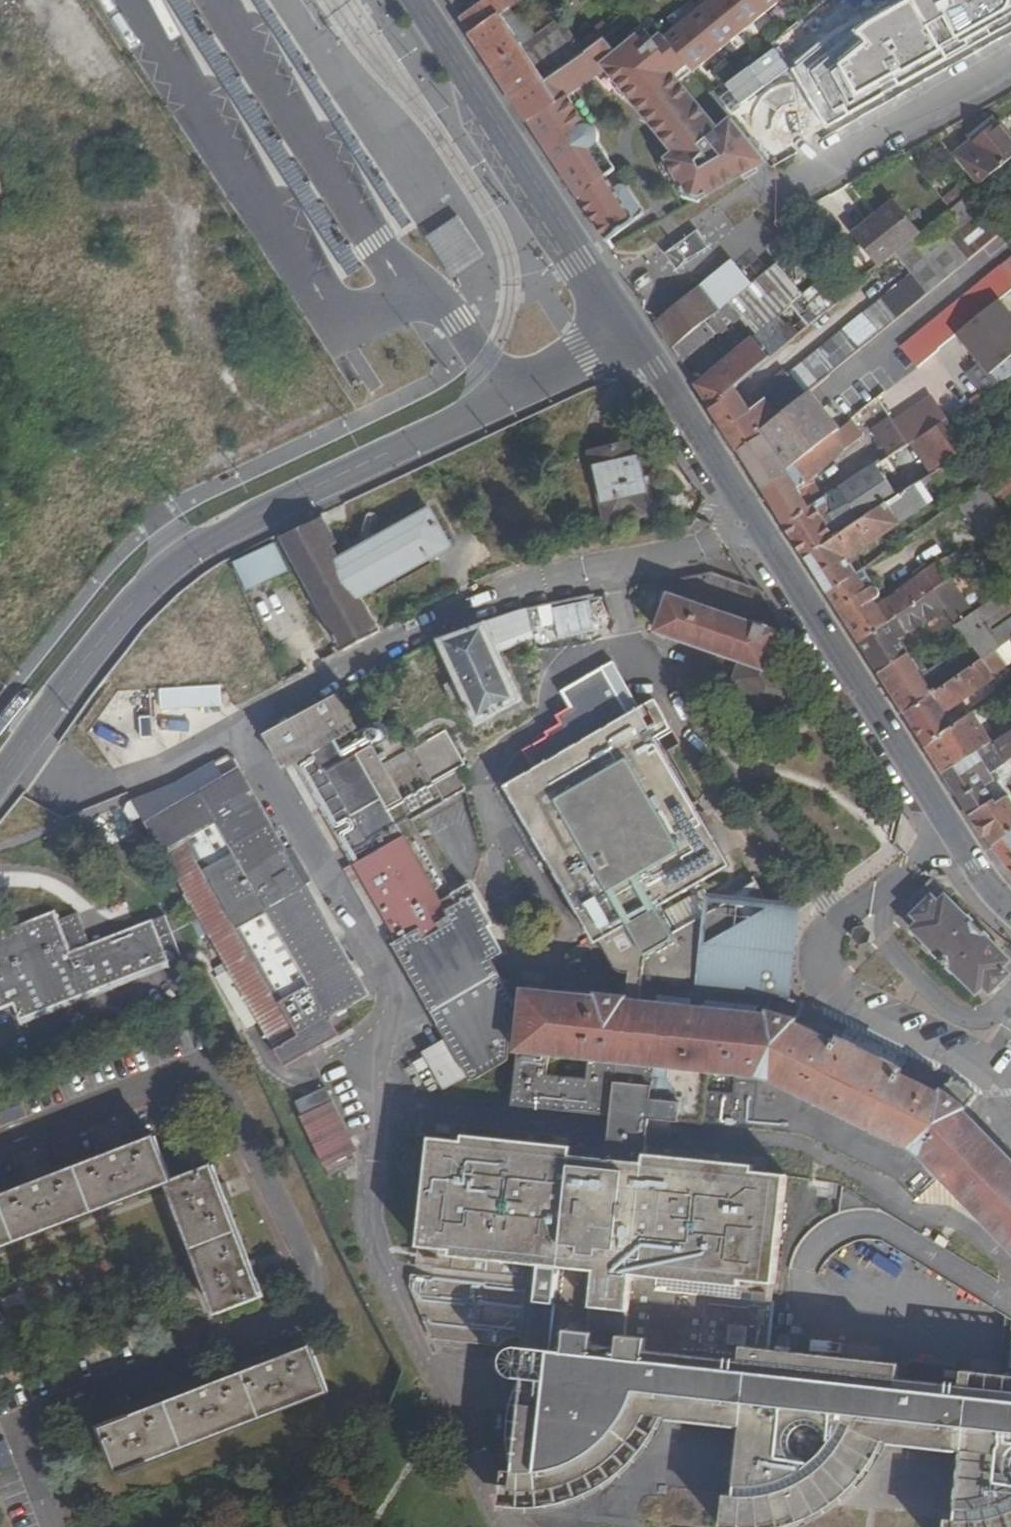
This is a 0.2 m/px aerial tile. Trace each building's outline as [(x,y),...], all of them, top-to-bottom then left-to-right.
[(460,15),(476,3),(474,0),(451,0),(460,15)] [(490,63),(520,42),(500,13),(514,3),(519,0),(481,0),(476,3),(460,15),(490,63)] [(780,0),(708,0),(689,15),(688,14),(681,19),(682,21),(670,31),(690,61),(695,68),(780,0)] [(858,5),(874,28),(866,33),(882,56),(893,49),(909,73),(957,42),(936,10),(951,1),(950,0),(867,0),(858,5)] [(500,13),(520,42),(534,32),(514,3),(500,13)] [(557,98),(528,119),(579,198),(607,241),(643,212),(625,184),(624,183),(621,182),(618,182),(616,183),(613,186),(605,174),(614,168),(614,167),(615,166),(597,139),(598,133),(596,128),(592,124),(586,123),(567,93),(607,68),(627,94),(635,101),(645,113),(650,123),(672,152),(665,159),(690,194),(703,198),(770,161),(733,115),(718,128),(689,91),(691,89),(682,78),(676,71),(690,61),(670,31),(668,28),(660,34),(651,23),(622,47),(610,32),(582,53),(545,79),(555,93),(557,98)] [(490,63),(516,101),(545,79),(582,53),(573,39),(561,48),(563,52),(538,69),(520,42),(490,63)] [(695,68),(690,61),(676,71),(682,78),(695,68)] [(516,101),(528,119),(557,98),(555,93),(545,79),(516,101)] [(982,184),(1010,160),(1010,138),(999,124),(976,142),(974,139),(955,153),(982,184)] [(944,201),(950,209),(966,196),(960,188),(944,201)] [(720,417),(740,449),(744,446),(763,432),(761,427),(812,386),(879,332),(898,315),(947,275),(967,258),(948,234),(978,211),(968,195),(966,196),(950,209),(921,233),(897,253),(911,271),(809,354),(811,357),(770,391),(762,383),(723,414),(720,417)] [(864,279),(897,253),(921,233),(895,201),(857,232),(868,246),(849,260),(864,279)] [(486,254),(461,215),(435,231),(460,270),(486,254)] [(732,259),(657,318),(672,343),(750,281),(732,259)] [(698,383),(712,405),(753,369),(844,296),(835,285),(812,302),(776,261),(750,281),(672,343),(681,357),(739,311),(756,333),(698,383)] [(915,365),(958,331),(1000,297),(1001,296),(1010,288),(1010,275),(1002,263),(901,346),(915,365)] [(958,331),(991,372),(1010,355),(1010,310),(1000,297),(958,331)] [(712,405),(720,417),(723,414),(762,383),(753,369),(712,405)] [(740,449),(763,486),(776,476),(838,427),(812,386),(761,427),(763,432),(744,446),(740,449)] [(994,403),(988,391),(947,417),(955,428),(994,403)] [(909,441),(947,417),(935,399),(895,423),(909,441)] [(872,430),(890,454),(909,441),(895,423),(890,416),(872,430)] [(785,522),(807,558),(913,484),(934,470),(925,454),(936,446),(947,461),(967,447),(955,428),(947,417),(909,441),(890,454),(811,504),(785,522)] [(763,486),(785,522),(811,504),(797,486),(825,468),(843,450),(861,434),(849,418),(838,427),(776,476),(763,486)] [(925,454),(934,470),(947,461),(936,446),(925,454)] [(607,531),(652,520),(634,448),(590,459),(607,531)] [(982,483),(973,489),(1007,538),(1010,536),(1010,524),(982,483)] [(807,558),(829,591),(856,572),(847,558),(926,505),(913,484),(807,558)] [(1007,538),(973,489),(950,506),(983,555),(1007,538)] [(340,551),(328,524),(320,527),(335,553),(340,551)] [(342,567),(363,605),(453,564),(436,524),(386,547),(369,555),(342,567)] [(366,540),(379,542),(382,528),(370,526),(366,540)] [(320,527),(286,543),(298,572),(300,572),(335,643),(332,645),(336,652),(339,651),(343,658),(339,661),(341,663),(377,644),(360,606),(363,605),(342,567),(335,553),(320,527)] [(369,555),(386,547),(384,543),(379,542),(366,540),(365,546),(369,555)] [(829,591),(861,643),(903,613),(949,580),(981,557),(975,548),(966,554),(962,549),(940,563),(938,561),(882,599),(877,592),(880,589),(877,584),(873,583),(866,588),(856,572),(829,591)] [(250,596),(292,577),(279,549),(237,568),(250,596)] [(863,567),(856,572),(866,588),(873,583),(863,567)] [(861,643),(882,674),(911,653),(902,639),(942,609),(961,597),(949,580),(903,613),(861,643)] [(1010,589),(972,614),(957,623),(968,638),(1010,610),(1010,589)] [(773,647),(778,636),(666,595),(655,623),(662,626),(659,635),(741,665),(736,684),(762,724),(805,698),(773,647)] [(961,597),(942,609),(953,626),(957,623),(972,614),(961,597)] [(530,614),(439,644),(479,731),(526,705),(499,649),(534,637),(530,614)] [(983,656),(1010,637),(1010,619),(974,644),(983,656)] [(537,645),(535,639),(534,637),(499,649),(503,656),(537,645)] [(926,744),(956,723),(949,711),(996,674),(995,673),(1010,661),(1010,637),(983,656),(978,660),(906,712),(926,744)] [(882,674),(906,712),(978,660),(969,647),(931,672),(916,650),(911,653),(882,674)] [(465,703),(457,685),(446,690),(455,709),(465,703)] [(179,710),(225,708),(224,686),(151,690),(152,718),(142,718),(143,736),(160,735),(159,727),(179,726),(179,710)] [(497,1134),(456,1130),(454,1142),(433,1141),(424,1251),(456,1254),(455,1272),(415,1269),(413,1292),(438,1340),(510,1348),(516,1344),(533,1345),(532,1351),(519,1352),(513,1356),(508,1363),(508,1371),(511,1378),(517,1383),(530,1384),(521,1471),(517,1514),(517,1516),(551,1513),(562,1513),(586,1505),(610,1495),(634,1478),(650,1463),(664,1444),(677,1421),(747,1429),(741,1492),(733,1492),(730,1526),(806,1526),(824,1519),(849,1503),(866,1489),(881,1472),(897,1445),(969,1452),(962,1515),(954,1515),(953,1526),(1010,1526),(1010,1389),(968,1385),(907,1379),(776,1365),(777,1349),(781,1305),(665,1294),(665,1282),(750,1289),(753,1285),(783,1287),(792,1179),(773,1177),(774,1161),(651,1148),(654,1125),(683,1128),(685,1126),(805,1139),(901,1188),(913,1177),(924,1162),(943,1182),(1010,1251),(1010,1163),(966,1115),(975,1100),(954,1081),(940,1101),(903,1080),(909,1062),(885,1049),(875,1063),(868,1059),(876,1046),(851,1032),(839,1051),(797,1028),(804,1009),(787,1003),(774,999),(787,991),(762,946),(778,937),(774,920),(767,904),(754,880),(729,896),(732,900),(674,938),(659,912),(729,869),(634,713),(603,732),(561,757),(500,793),(596,951),(602,948),(622,979),(619,1000),(601,998),(601,1002),(526,997),(523,1007),(516,1008),(492,964),(504,957),(490,933),(494,931),(468,887),(452,896),(414,828),(443,810),(433,790),(465,771),(445,737),(413,755),(402,737),(374,753),(372,750),(356,759),(344,738),(366,725),(355,707),(345,713),(336,701),(276,734),(331,831),(361,884),(388,931),(397,948),(395,950),(450,1046),(435,1055),(458,1084),(469,1077),(476,1085),(518,1062),(513,1111),(614,1122),(612,1153),(558,1149),(559,1140),(497,1134)] [(530,714),(526,705),(479,731),(483,739),(530,714)] [(548,735),(561,757),(603,732),(590,709),(548,735)] [(926,744),(944,772),(977,749),(991,770),(1005,762),(974,712),(956,723),(926,744)] [(276,734),(266,740),(322,836),(331,831),(276,734)] [(973,814),(998,799),(1000,801),(1010,793),(1010,758),(1005,762),(991,770),(977,749),(944,772),(973,814)] [(369,1002),(237,776),(146,829),(161,856),(160,858),(225,973),(259,1031),(285,1076),(358,1033),(348,1015),(369,1002)] [(995,844),(1010,832),(1010,793),(1000,801),(998,799),(973,814),(995,844)] [(1010,864),(1010,832),(995,844),(1010,864)] [(388,931),(361,884),(351,890),(378,936),(388,931)] [(945,900),(939,906),(933,901),(915,919),(921,925),(913,933),(935,954),(935,959),(954,978),(957,976),(978,997),(987,991),(992,996),(1010,978),(1005,971),(1010,967),(1010,965),(990,945),(992,942),(986,936),(984,938),(975,929),(977,927),(972,922),(969,924),(945,900)] [(799,907),(767,904),(774,920),(778,937),(762,946),(787,991),(774,999),(787,1003),(799,907)] [(166,922),(89,952),(77,920),(56,928),(52,920),(0,940),(0,1015),(13,1010),(19,1025),(182,963),(166,922)] [(259,1031),(225,973),(216,978),(220,986),(217,988),(237,1027),(241,1025),(247,1037),(259,1031)] [(449,1088),(458,1084),(435,1055),(431,1058),(449,1088)] [(360,1161),(335,1111),(303,1126),(328,1177),(360,1161)] [(155,1144),(0,1203),(0,1254),(167,1189),(219,1319),(263,1302),(212,1172),(173,1187),(155,1144)] [(913,1177),(901,1188),(917,1206),(943,1182),(924,1162),(913,1177)] [(776,1365),(907,1379),(909,1362),(777,1349),(776,1365)] [(328,1395),(313,1352),(105,1431),(121,1474),(328,1395)] [(1010,1389),(1010,1372),(969,1368),(968,1385),(1010,1389)] [(508,1513),(517,1514),(521,1471),(512,1471),(508,1513)]
